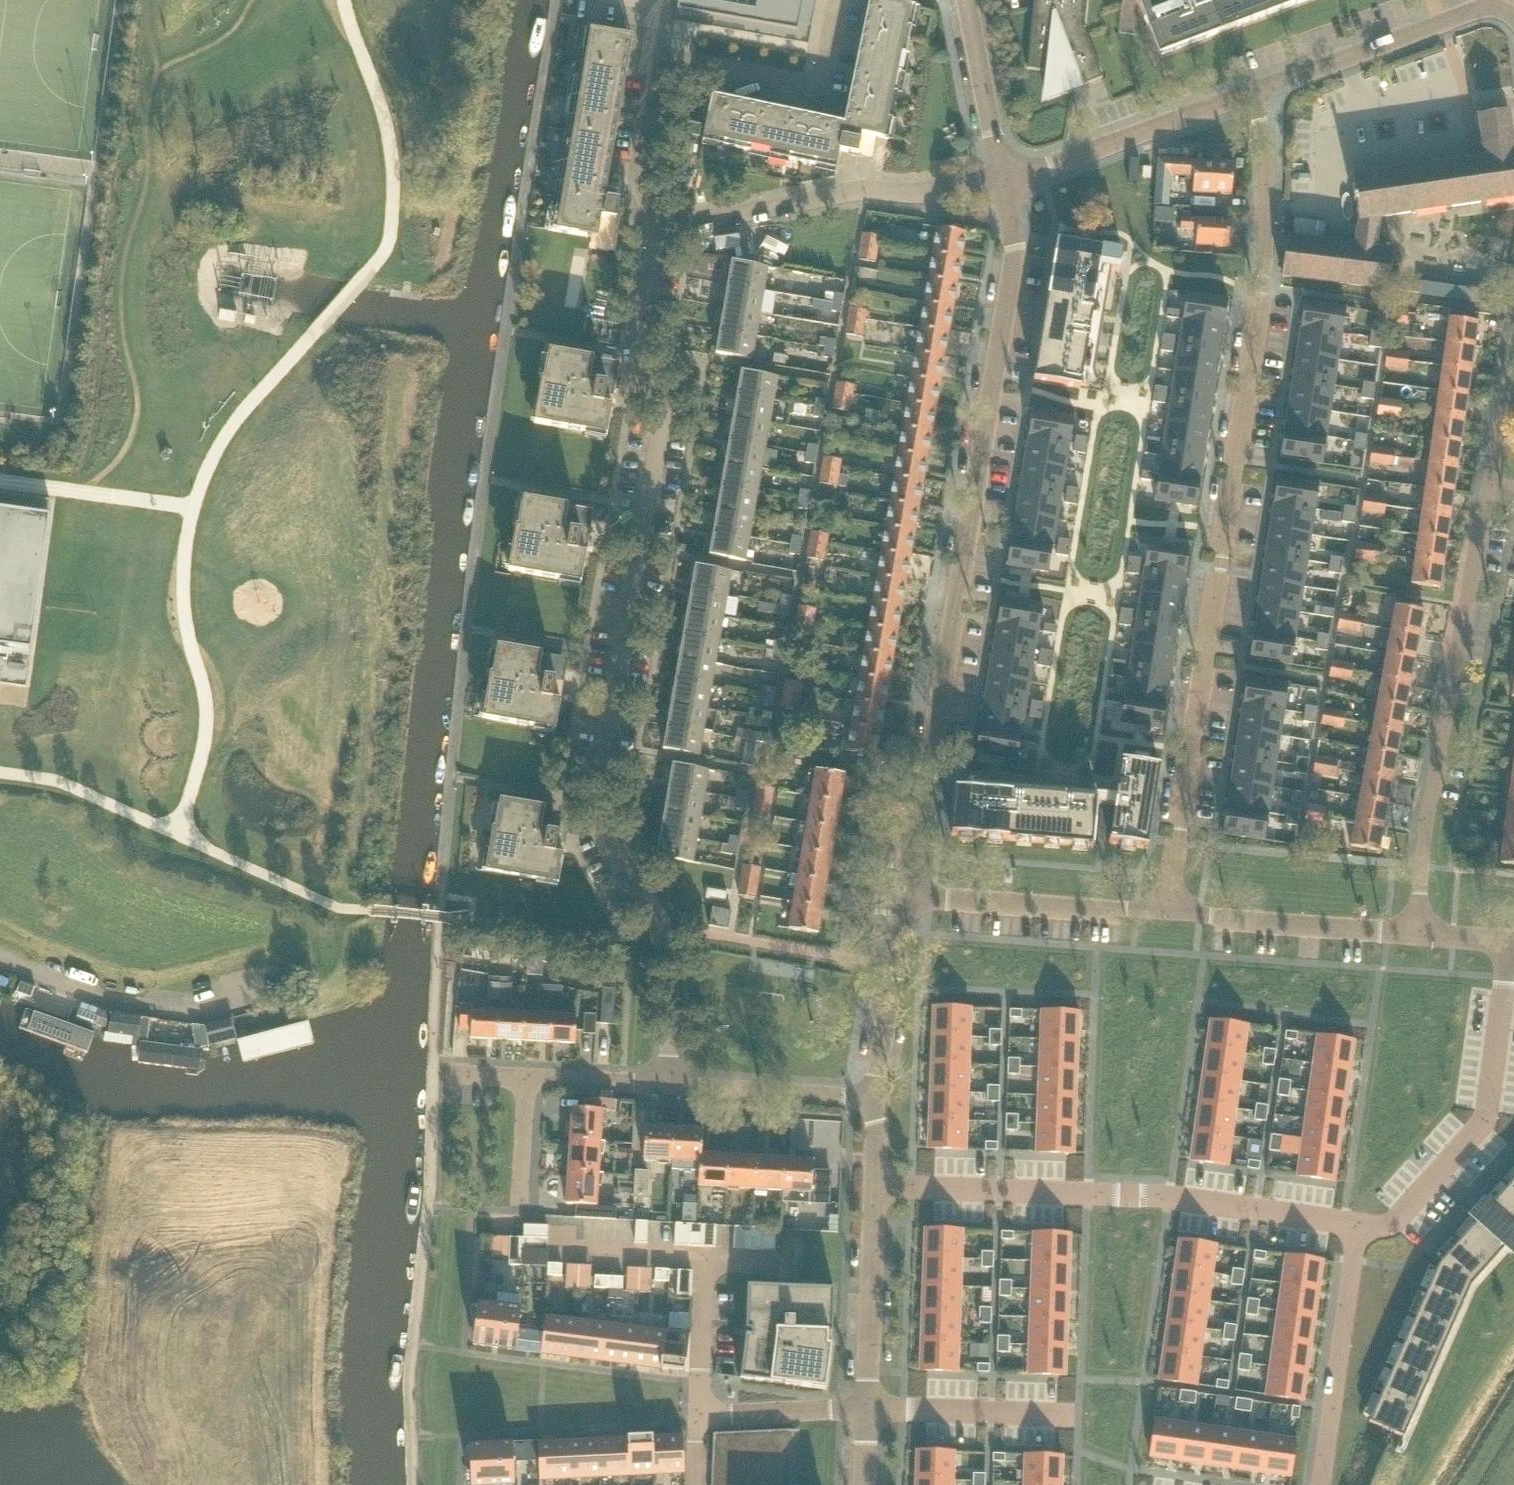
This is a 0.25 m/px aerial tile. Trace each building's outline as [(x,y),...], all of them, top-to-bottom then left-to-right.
[(675,22),(808,45),(816,0),(679,0),(675,22)] [(798,161),(836,169),(840,151),(858,155),(862,134),(888,140),(916,6),(899,3),(900,0),(876,0),(849,130),(706,101),(701,124),(706,125),(703,142),(775,157),(774,163),(797,168),(798,161)] [(1045,99),(1072,89),(1071,84),(1078,81),(1080,86),(1101,78),(1083,30),(1086,0),(1034,0),(1026,69),(1048,71),(1045,99)] [(1158,57),(1219,34),(1310,0),(1136,0),(1158,57)] [(617,221),(620,202),(600,198),(628,32),(605,28),(604,33),(583,30),(549,231),(593,238),(596,217),(617,221)] [(1513,199),(1513,155),(1508,114),(1479,118),(1486,160),(1352,179),(1358,222),(1360,222),(1357,248),(1287,239),(1283,277),(1390,290),(1394,253),(1376,250),(1380,219),(1513,199)] [(700,137),(702,125),(690,123),(688,134),(700,137)] [(1169,207),(1171,176),(1167,176),(1168,159),(1159,159),(1159,158),(1158,157),(1154,206),(1169,207)] [(1216,162),(1171,160),(1168,159),(1167,176),(1194,178),(1193,192),(1232,194),(1234,164),(1232,164),(1232,162),(1216,161),(1216,162)] [(1172,212),(1155,211),(1155,219),(1172,220),(1172,212)] [(1199,220),(1183,219),(1180,219),(1180,230),(1197,231),(1197,244),(1228,246),(1229,221),(1199,219),(1199,220)] [(936,228),(932,253),(960,258),(965,233),(936,228)] [(863,234),(861,242),(879,245),(880,237),(863,234)] [(1057,240),(1034,381),(1080,388),(1094,308),(1105,310),(1112,270),(1119,271),(1122,251),(1057,240)] [(861,242),(860,250),(877,253),(879,245),(861,242)] [(877,253),(860,250),(858,259),(876,262),(877,253)] [(960,258),(932,253),(928,278),(956,283),(960,258)] [(732,261),(728,284),(765,290),(769,267),(732,261)] [(956,283),(928,278),(924,303),(952,308),(956,283)] [(1482,303),(1484,291),(1420,282),(1418,294),(1482,303)] [(765,290),(728,284),(724,307),(761,313),(765,290)] [(834,302),(835,293),(827,292),(826,301),(834,302)] [(835,293),(834,302),(843,304),(844,295),(835,293)] [(1187,294),(1183,320),(1224,327),(1228,300),(1187,294)] [(843,304),(834,302),(832,312),(841,313),(843,304)] [(1305,302),(1301,329),(1342,335),(1346,308),(1305,302)] [(952,308),(924,303),(919,328),(948,333),(952,308)] [(724,307),(720,330),(757,337),(761,313),(724,307)] [(850,307),(848,316),(867,319),(868,311),(850,307)] [(1406,323),(1408,311),(1394,309),(1393,321),(1406,323)] [(848,316),(847,324),(865,328),(867,319),(848,316)] [(1450,318),(1446,342),(1475,346),(1479,322),(1450,318)] [(1183,320),(1179,346),(1220,352),(1224,327),(1183,320)] [(865,328),(847,324),(845,333),(864,336),(865,328)] [(948,333),(919,328),(915,353),(943,357),(948,333)] [(1301,329),(1297,354),(1338,361),(1342,335),(1301,329)] [(757,337),(720,330),(716,354),(753,360),(757,337)] [(826,346),(826,349),(835,350),(837,340),(827,339),(826,346)] [(1446,342),(1443,366),(1472,371),(1475,346),(1446,342)] [(1179,346),(1175,372),(1216,378),(1220,352),(1179,346)] [(835,350),(826,349),(824,357),(833,359),(835,350)] [(1387,349),(1385,358),(1407,361),(1408,352),(1387,349)] [(608,436),(613,406),(604,405),(608,385),(590,382),(594,359),(550,351),(545,379),(542,379),(535,423),(608,436)] [(943,357),(915,353),(911,377),(939,382),(943,357)] [(1297,354),(1293,380),(1334,386),(1338,361),(1297,354)] [(785,366),(786,356),(774,355),(772,364),(785,366)] [(1407,361),(1385,358),(1384,367),(1406,370),(1407,361)] [(1443,366),(1439,390),(1468,395),(1472,371),(1443,366)] [(742,371),(738,394),(774,400),(778,377),(742,371)] [(1175,372),(1171,397),(1213,404),(1216,378),(1175,372)] [(939,382),(911,377),(907,402),(935,407),(939,382)] [(1293,380),(1289,408),(1330,414),(1334,386),(1293,380)] [(837,382),(835,390),(854,394),(855,385),(837,382)] [(835,390),(834,399),(852,402),(854,394),(835,390)] [(1439,390),(1435,414),(1465,419),(1468,395),(1439,390)] [(774,400),(738,394),(734,417),(770,423),(774,400)] [(1171,397),(1167,423),(1209,429),(1213,404),(1171,397)] [(817,398),(816,407),(825,409),(826,400),(817,398)] [(852,402),(834,399),(832,408),(851,411),(852,402)] [(1378,408),(1400,411),(1401,402),(1379,399),(1378,408)] [(935,407),(907,402),(902,427),(931,432),(935,407)] [(793,413),(807,415),(809,406),(795,403),(793,413)] [(825,409),(816,407),(814,417),(823,418),(825,409)] [(1289,408),(1285,431),(1326,438),(1330,414),(1289,408)] [(1399,419),(1400,411),(1378,408),(1377,416),(1399,419)] [(1033,410),(1029,437),(1070,444),(1075,417),(1033,410)] [(1435,414),(1432,439),(1461,443),(1465,419),(1435,414)] [(734,417),(730,440),(766,446),(770,423),(734,417)] [(1167,423),(1163,449),(1205,455),(1209,429),(1167,423)] [(931,432),(902,427),(898,452),(927,457),(931,432)] [(819,441),(821,433),(809,430),(808,439),(819,441)] [(1285,431),(1281,458),(1322,464),(1326,438),(1285,431)] [(1029,437),(1025,462),(1066,469),(1070,444),(1029,437)] [(1432,439),(1428,463),(1457,467),(1461,443),(1432,439)] [(766,446),(730,440),(726,463),(762,469),(766,446)] [(809,446),(808,453),(817,455),(818,447),(809,446)] [(1370,456),(1392,458),(1393,450),(1371,447),(1370,456)] [(1163,449),(1159,474),(1180,478),(1201,481),(1205,455),(1163,449)] [(927,457),(898,452),(894,477),(922,482),(927,457)] [(817,455),(808,453),(806,463),(815,464),(817,455)] [(824,456),(822,465),(841,468),(842,459),(824,456)] [(1391,467),(1392,458),(1370,456),(1369,464),(1391,467)] [(1025,462),(1020,488),(1062,495),(1066,469),(1025,462)] [(726,463),(722,486),(758,492),(762,469),(726,463)] [(1428,463),(1425,487),(1454,491),(1457,467),(1428,463)] [(822,465),(821,473),(839,476),(841,468),(822,465)] [(839,476),(821,473),(820,482),(838,485),(839,476)] [(1159,474),(1155,501),(1176,504),(1180,478),(1159,474)] [(805,476),(803,485),(811,487),(813,477),(805,476)] [(922,482),(894,477),(890,502),(918,507),(922,482)] [(1278,477),(1274,504),(1315,510),(1319,484),(1278,477)] [(1180,478),(1176,504),(1197,507),(1201,481),(1180,478)] [(758,492),(722,486),(718,509),(754,515),(758,492)] [(1425,487),(1421,511),(1450,515),(1454,491),(1425,487)] [(1020,488),(1016,514),(1057,521),(1062,495),(1020,488)] [(802,490),(800,499),(809,501),(811,491),(802,490)] [(0,493),(0,684),(27,688),(51,512),(49,511),(50,500),(0,493)] [(1363,504),(1385,507),(1397,509),(1398,500),(1364,495),(1363,504)] [(582,584),(587,554),(578,552),(582,532),(565,529),(569,506),(524,498),(519,527),(517,526),(509,571),(582,584)] [(809,501),(800,499),(798,508),(808,510),(809,501)] [(918,507),(890,502),(886,527),(914,531),(918,507)] [(1274,504),(1270,529),(1311,536),(1315,510),(1274,504)] [(1385,507),(1363,504),(1362,512),(1384,515),(1385,507)] [(718,509),(714,532),(750,538),(754,515),(718,509)] [(1421,511),(1418,535),(1447,539),(1450,515),(1421,511)] [(1016,514),(1012,539),(1032,543),(1053,546),(1057,521),(1016,514)] [(914,531),(886,527),(881,552),(910,556),(914,531)] [(1270,529),(1266,555),(1307,562),(1311,536),(1270,529)] [(811,531),(810,540),(828,542),(830,534),(811,531)] [(750,538),(714,532),(710,555),(746,561),(750,538)] [(794,535),(792,546),(801,547),(803,537),(794,535)] [(1418,535),(1414,559),(1443,563),(1447,539),(1418,535)] [(1012,539),(1007,566),(1028,569),(1032,543),(1012,539)] [(810,540),(809,548),(827,551),(828,542),(810,540)] [(1149,542),(1145,568),(1165,571),(1170,545),(1149,542)] [(1032,543),(1028,569),(1049,573),(1053,546),(1032,543)] [(1355,551),(1377,555),(1378,546),(1356,543),(1355,551)] [(1170,545),(1165,571),(1186,575),(1190,548),(1170,545)] [(801,547),(792,546),(791,554),(800,556),(801,547)] [(827,551),(809,548),(807,557),(826,560),(827,551)] [(1375,564),(1377,555),(1355,551),(1354,560),(1375,564)] [(910,556),(881,552),(877,576),(905,581),(910,556)] [(1266,555),(1262,581),(1303,587),(1307,562),(1266,555)] [(1443,563),(1414,559),(1411,583),(1440,587),(1443,563)] [(696,565),(692,588),(728,594),(732,571),(696,565)] [(1145,568),(1141,594),(1182,600),(1186,575),(1165,571),(1145,568)] [(905,581),(877,576),(873,601),(901,606),(905,581)] [(1262,581),(1258,607),(1299,613),(1303,587),(1262,581)] [(728,594),(692,588),(688,611),(724,617),(728,594)] [(1141,594),(1137,620),(1178,626),(1182,600),(1141,594)] [(784,595),(782,604),(791,605),(793,596),(784,595)] [(1002,598),(998,625),(1018,628),(1023,602),(1002,598)] [(901,606),(873,601),(869,626),(897,631),(901,606)] [(1023,602),(1018,628),(1039,632),(1043,605),(1023,602)] [(771,604),(770,613),(777,615),(779,605),(771,604)] [(791,605),(782,604),(781,613),(790,615),(791,605)] [(799,605),(797,614),(816,617),(817,608),(799,605)] [(1397,606),(1392,630),(1420,635),(1424,611),(1397,606)] [(1258,607),(1254,631),(1296,638),(1299,613),(1258,607)] [(688,611),(684,634),(720,640),(724,617),(688,611)] [(797,614),(795,622),(814,626),(816,617),(797,614)] [(1341,615),(1340,622),(1362,625),(1363,618),(1341,615)] [(1137,620),(1133,645),(1174,652),(1178,626),(1137,620)] [(814,626),(795,622),(794,631),(813,634),(814,626)] [(1362,625),(1340,622),(1339,629),(1361,632),(1362,625)] [(998,625),(993,650),(1035,657),(1039,632),(1018,628),(998,625)] [(897,631),(869,626),(864,651),(893,656),(897,631)] [(1420,635),(1392,630),(1388,654),(1415,659),(1420,635)] [(1254,631),(1250,659),(1291,665),(1296,638),(1254,631)] [(720,640),(684,634),(680,657),(716,663),(720,640)] [(776,641),(774,650),(783,652),(785,642),(776,641)] [(1133,645),(1129,671),(1170,678),(1174,652),(1133,645)] [(556,731),(561,701),(553,700),(556,680),(539,677),(543,654),(498,646),(493,675),(491,674),(483,719),(556,731)] [(764,658),(772,659),(773,650),(766,649),(764,658)] [(783,652),(774,650),(773,659),(782,661),(783,652)] [(993,650),(989,676),(1030,683),(1035,657),(993,650)] [(893,656),(864,651),(860,676),(889,681),(893,656)] [(1415,659),(1388,654),(1383,678),(1411,683),(1415,659)] [(680,657),(676,680),(712,687),(716,663),(680,657)] [(1333,662),(1332,669),(1354,673),(1355,666),(1333,662)] [(1354,673),(1332,669),(1331,676),(1353,680),(1354,673)] [(1129,671),(1125,697),(1146,700),(1166,703),(1170,678),(1129,671)] [(889,681),(860,676),(856,701),(884,706),(889,681)] [(989,676),(985,702),(1026,709),(1030,683),(989,676)] [(1247,678),(1243,705),(1284,711),(1288,684),(1247,678)] [(1411,683),(1383,678),(1379,702),(1406,707),(1411,683)] [(676,680),(672,703),(708,710),(712,687),(676,680)] [(786,680),(784,688),(802,691),(804,683),(786,680)] [(767,695),(766,696),(775,698),(777,688),(768,687),(767,695)] [(784,688),(783,697),(801,700),(802,691),(784,688)] [(775,698),(766,696),(765,705),(774,707),(775,698)] [(801,700),(783,697),(781,706),(799,709),(801,700)] [(1125,697),(1121,723),(1141,727),(1146,700),(1125,697)] [(1146,700),(1141,727),(1162,730),(1166,703),(1146,700)] [(884,706),(856,701),(852,726),(880,730),(884,706)] [(985,702),(980,727),(1001,731),(1022,734),(1026,709),(985,702)] [(1406,707),(1379,702),(1375,726),(1402,731),(1406,707)] [(672,703),(668,726),(704,733),(708,710),(672,703)] [(1243,705),(1239,730),(1280,737),(1284,711),(1243,705)] [(771,720),(772,713),(763,711),(761,719),(771,720)] [(1325,711),(1324,718),(1346,721),(1347,714),(1325,711)] [(1346,721),(1324,718),(1323,725),(1345,728),(1346,721)] [(772,723),(747,720),(746,728),(771,731),(772,723)] [(704,733),(668,726),(664,749),(700,756),(704,733)] [(880,730),(852,726),(847,750),(876,755),(880,730)] [(1402,731),(1375,726),(1370,750),(1398,755),(1402,731)] [(980,727),(976,754),(996,757),(1001,731),(980,727)] [(748,740),(750,731),(738,729),(736,738),(748,740)] [(1239,730),(1235,756),(1276,762),(1280,737),(1239,730)] [(750,731),(748,740),(757,742),(768,743),(769,734),(750,731)] [(1001,731),(996,757),(1017,761),(1022,734),(1001,731)] [(757,742),(748,740),(744,764),(753,766),(757,742)] [(1398,755),(1370,750),(1366,774),(1393,779),(1398,755)] [(1235,756),(1231,782),(1272,788),(1276,762),(1235,756)] [(1317,758),(1316,765),(1338,769),(1339,762),(1317,758)] [(1122,760),(1109,842),(1147,848),(1160,766),(1122,760)] [(673,764),(669,787),(705,793),(709,770),(673,764)] [(1338,769),(1316,765),(1315,772),(1337,776),(1338,769)] [(813,796),(839,800),(844,774),(808,768),(806,781),(816,783),(813,796)] [(1393,779),(1366,774),(1361,798),(1389,803),(1393,779)] [(1231,782),(1227,808),(1269,814),(1272,788),(1231,782)] [(757,785),(755,795),(773,799),(775,789),(757,785)] [(705,793),(669,787),(665,810),(701,816),(705,793)] [(955,788),(952,835),(1094,846),(1098,800),(1069,797),(1070,792),(1012,787),(1012,792),(955,788)] [(739,790),(738,799),(747,800),(748,792),(739,790)] [(755,795),(753,805),(771,808),(773,799),(755,795)] [(809,822),(835,826),(839,800),(813,796),(804,795),(802,808),(811,809),(809,822)] [(727,807),(736,809),(738,799),(729,797),(727,807)] [(1389,803),(1361,798),(1357,822),(1384,827),(1389,803)] [(559,884),(564,854),(555,853),(559,833),(542,829),(545,807),(501,799),(496,827),(494,827),(486,871),(559,884)] [(747,800),(738,799),(736,809),(745,810),(747,800)] [(771,808),(753,805),(751,815),(770,818),(771,808)] [(1310,807),(1309,813),(1330,817),(1332,810),(1310,807)] [(1227,808),(1223,834),(1264,840),(1269,814),(1227,808)] [(665,810),(661,833),(697,840),(701,816),(665,810)] [(1330,817),(1309,813),(1308,820),(1329,824),(1330,817)] [(1513,841),(1513,818),(1508,817),(1504,840),(1513,841)] [(804,848),(831,853),(835,826),(809,822),(800,821),(797,834),(807,836),(804,848)] [(1384,827),(1357,822),(1352,846),(1380,851),(1384,827)] [(697,840),(661,833),(657,857),(693,863),(697,840)] [(722,844),(739,847),(740,837),(719,834),(718,843),(722,844)] [(1504,840),(1501,864),(1513,865),(1513,841),(1504,840)] [(721,853),(728,854),(737,856),(739,847),(722,844),(721,853)] [(800,875),(826,879),(831,853),(804,848),(795,847),(793,861),(802,862),(800,875)] [(743,864),(741,874),(759,877),(761,867),(743,864)] [(795,901),(822,906),(826,879),(800,875),(791,873),(788,887),(798,888),(795,901)] [(741,874),(740,884),(758,887),(759,877),(741,874)] [(758,887),(740,884),(738,894),(756,897),(758,887)] [(817,933),(822,906),(795,901),(786,900),(784,913),(793,915),(791,929),(817,933)] [(732,927),(734,913),(716,910),(714,924),(732,927)] [(464,945),(463,956),(472,957),(473,946),(464,945)] [(602,989),(615,990),(616,977),(603,976),(602,989)] [(471,1037),(497,1039),(500,978),(489,978),(489,983),(488,983),(487,1000),(491,1000),(491,1011),(472,1010),(473,1004),(462,1004),(460,1029),(471,1030),(471,1037)] [(523,1013),(506,1012),(507,1001),(511,1001),(512,984),(510,984),(511,979),(500,978),(497,1039),(522,1040),(523,1013)] [(522,1040),(549,1042),(551,986),(539,986),(538,1003),(543,1003),(542,1014),(523,1013),(522,1040)] [(551,986),(549,1042),(575,1043),(576,1016),(558,1015),(558,1004),(562,1004),(563,987),(551,986)] [(613,1025),(615,990),(602,989),(600,1024),(613,1025)] [(76,1019),(106,1029),(111,1015),(81,1005),(76,1019)] [(933,1007),(932,1035),(970,1036),(971,1008),(933,1007)] [(93,1058),(100,1038),(27,1011),(20,1031),(93,1058)] [(1041,1011),(1040,1039),(1078,1041),(1079,1012),(1041,1011)] [(109,1034),(139,1038),(142,1017),(111,1013),(109,1034)] [(585,1014),(584,1035),(596,1035),(597,1015),(585,1014)] [(237,1039),(232,1019),(203,1026),(208,1047),(237,1039)] [(1211,1020),(1207,1048),(1244,1054),(1248,1026),(1211,1020)] [(321,1051),(314,1025),(240,1044),(246,1070),(321,1051)] [(989,1029),(988,1037),(999,1038),(1000,1030),(989,1029)] [(1286,1031),(1285,1039),(1296,1041),(1297,1033),(1286,1031)] [(932,1035),(931,1063),(969,1064),(970,1036),(932,1035)] [(1317,1036),(1313,1064),(1351,1069),(1355,1041),(1317,1036)] [(1040,1039),(1039,1067),(1077,1069),(1078,1041),(1040,1039)] [(205,1051),(140,1044),(138,1067),(202,1074),(205,1051)] [(1207,1048),(1203,1076),(1240,1082),(1244,1054),(1207,1048)] [(1263,1049),(1262,1056),(1273,1058),(1275,1050),(1263,1049)] [(1273,1058),(1262,1056),(1261,1064),(1272,1066),(1273,1058)] [(1007,1066),(1018,1066),(1019,1059),(1007,1058),(1007,1066)] [(931,1063),(930,1091),(968,1092),(969,1064),(931,1063)] [(1313,1064),(1309,1091),(1347,1097),(1351,1069),(1313,1064)] [(1018,1066),(1007,1066),(1007,1074),(1018,1074),(1018,1066)] [(1039,1067),(1038,1095),(1076,1097),(1077,1069),(1039,1067)] [(1203,1076),(1199,1104),(1236,1109),(1240,1082),(1203,1076)] [(1277,1087),(1288,1089),(1290,1081),(1278,1079),(1277,1087)] [(986,1085),(986,1094),(997,1094),(998,1086),(986,1085)] [(1288,1089),(1277,1087),(1276,1094),(1287,1096),(1288,1089)] [(930,1091),(929,1120),(967,1122),(968,1092),(930,1091)] [(1309,1091),(1305,1119),(1343,1125),(1347,1097),(1309,1091)] [(1038,1095),(1037,1124),(1075,1125),(1076,1097),(1038,1095)] [(573,1108),(572,1123),(568,1123),(567,1137),(571,1137),(571,1140),(601,1142),(602,1120),(607,1120),(608,1111),(615,1112),(616,1100),(586,1098),(585,1109),(573,1108)] [(1199,1104),(1195,1132),(1232,1138),(1236,1109),(1199,1104)] [(1255,1104),(1254,1112),(1266,1113),(1267,1106),(1255,1104)] [(1266,1113),(1254,1112),(1253,1119),(1264,1121),(1266,1113)] [(1005,1114),(1005,1122),(1016,1123),(1016,1115),(1005,1114)] [(1305,1119),(1301,1148),(1339,1153),(1343,1125),(1305,1119)] [(929,1120),(928,1149),(966,1150),(967,1122),(929,1120)] [(1037,1124),(1036,1153),(1074,1154),(1075,1125),(1037,1124)] [(644,1158),(658,1158),(657,1164),(671,1165),(671,1159),(672,1159),(674,1129),(646,1127),(644,1158)] [(672,1159),(699,1161),(700,1161),(700,1153),(701,1153),(703,1130),(674,1129),(672,1159)] [(1195,1132),(1191,1161),(1228,1166),(1232,1138),(1195,1132)] [(1270,1134),(1269,1142),(1280,1144),(1282,1136),(1270,1134)] [(601,1143),(601,1142),(571,1140),(569,1172),(599,1173),(600,1151),(604,1151),(605,1143),(601,1143)] [(984,1142),(983,1150),(995,1150),(995,1143),(984,1142)] [(1280,1144),(1269,1142),(1268,1150),(1279,1152),(1280,1144)] [(1301,1148),(1297,1176),(1335,1181),(1339,1153),(1301,1148)] [(619,1159),(633,1160),(633,1150),(619,1149),(619,1159)] [(700,1161),(699,1161),(697,1184),(726,1186),(728,1154),(701,1153),(700,1153),(700,1161)] [(728,1154),(726,1186),(754,1188),(757,1156),(728,1154)] [(766,1197),(767,1188),(782,1189),(784,1158),(757,1156),(754,1188),(755,1188),(754,1196),(766,1197)] [(814,1160),(784,1158),(782,1189),(781,1201),(811,1202),(813,1171),(814,1160)] [(1247,1160),(1246,1168),(1257,1170),(1259,1161),(1247,1160)] [(648,1198),(649,1171),(636,1170),(634,1197),(648,1198)] [(830,1172),(813,1171),(811,1202),(829,1203),(830,1172)] [(567,1203),(576,1204),(575,1216),(616,1219),(617,1205),(597,1203),(598,1181),(602,1181),(603,1174),(599,1174),(599,1173),(569,1172),(567,1203)] [(1489,1209),(1513,1231),(1513,1180),(1489,1209)] [(684,1204),(683,1222),(697,1223),(698,1204),(684,1204)] [(1438,1265),(1369,1422),(1404,1437),(1472,1284),(1507,1245),(1478,1220),(1438,1265)] [(636,1221),(635,1243),(647,1244),(648,1222),(636,1221)] [(676,1223),(674,1245),(702,1247),(703,1236),(689,1235),(690,1224),(676,1223)] [(702,1247),(716,1248),(718,1226),(690,1224),(689,1235),(703,1236),(702,1247)] [(537,1225),(524,1225),(524,1237),(548,1238),(548,1226),(537,1225)] [(734,1227),(733,1248),(761,1250),(762,1239),(748,1238),(748,1227),(734,1227)] [(775,1251),(776,1229),(748,1227),(748,1238),(762,1239),(761,1250),(775,1251)] [(925,1229),(924,1257),(962,1259),(963,1230),(925,1229)] [(1033,1233),(1032,1261),(1070,1263),(1071,1234),(1033,1233)] [(510,1237),(509,1265),(523,1266),(523,1250),(524,1237),(510,1237)] [(523,1250),(548,1251),(548,1238),(524,1237),(523,1250)] [(1179,1240),(1175,1268),(1213,1274),(1217,1245),(1179,1240)] [(523,1250),(523,1266),(547,1267),(548,1251),(523,1250)] [(1265,1253),(1254,1251),(1253,1258),(1264,1260),(1265,1253)] [(980,1252),(980,1260),(991,1260),(992,1252),(980,1252)] [(1286,1255),(1282,1284),(1319,1289),(1323,1261),(1286,1255)] [(924,1257),(923,1285),(961,1287),(962,1259),(924,1257)] [(1032,1261),(1031,1289),(1069,1291),(1070,1263),(1032,1261)] [(563,1265),(549,1264),(549,1276),(563,1276),(563,1265)] [(1175,1268),(1171,1296),(1209,1301),(1213,1274),(1175,1268)] [(1232,1268),(1231,1276),(1242,1278),(1243,1270),(1232,1268)] [(670,1271),(656,1270),(655,1281),(670,1282),(670,1271)] [(679,1271),(678,1299),(691,1300),(693,1272),(679,1271)] [(1242,1278),(1231,1276),(1229,1284),(1240,1286),(1242,1278)] [(610,1289),(610,1278),(596,1277),(595,1289),(610,1289)] [(610,1278),(610,1289),(623,1290),(624,1278),(610,1278)] [(999,1280),(998,1288),(1010,1288),(1010,1281),(999,1280)] [(1282,1284),(1278,1311),(1315,1317),(1319,1289),(1282,1284)] [(923,1285),(922,1313),(960,1315),(961,1287),(923,1285)] [(834,1289),(748,1286),(746,1330),(750,1330),(750,1335),(746,1335),(740,1379),(826,1390),(832,1346),(828,1345),(828,1333),(832,1333),(834,1289)] [(1010,1288),(998,1288),(998,1296),(1009,1296),(1010,1288)] [(1031,1289),(1030,1317),(1068,1319),(1069,1291),(1031,1289)] [(1171,1296),(1167,1324),(1205,1329),(1209,1301),(1171,1296)] [(1246,1306),(1257,1308),(1258,1300),(1247,1299),(1246,1306)] [(479,1302),(476,1324),(518,1329),(521,1308),(479,1302)] [(1257,1308),(1246,1306),(1245,1314),(1256,1315),(1257,1308)] [(989,1316),(990,1316),(990,1308),(978,1308),(978,1315),(989,1316)] [(1278,1311),(1274,1339),(1311,1344),(1315,1317),(1278,1311)] [(922,1313),(921,1341),(959,1343),(960,1315),(922,1313)] [(546,1315),(541,1354),(572,1358),(577,1319),(546,1315)] [(989,1316),(978,1315),(978,1323),(989,1323),(989,1316)] [(1030,1317),(1029,1346),(1067,1347),(1068,1319),(1030,1317)] [(572,1358),(602,1361),(607,1323),(577,1319),(572,1358)] [(602,1361),(632,1365),(637,1326),(607,1323),(602,1361)] [(516,1351),(518,1329),(476,1324),(473,1345),(516,1351)] [(1167,1324),(1163,1352),(1201,1358),(1205,1329),(1167,1324)] [(1224,1324),(1223,1332),(1234,1334),(1235,1326),(1224,1324)] [(632,1365),(662,1369),(666,1330),(637,1326),(632,1365)] [(662,1369),(685,1372),(690,1333),(666,1330),(662,1369)] [(1234,1334),(1223,1332),(1222,1339),(1233,1341),(1234,1334)] [(996,1344),(1008,1344),(1008,1337),(996,1336),(996,1344)] [(1274,1339),(1270,1368),(1307,1373),(1311,1344),(1274,1339)] [(921,1341),(920,1370),(958,1372),(959,1343),(921,1341)] [(1008,1344),(996,1344),(996,1352),(1007,1352),(1008,1344)] [(980,1359),(988,1359),(988,1347),(981,1346),(980,1359)] [(1029,1346),(1028,1374),(1066,1376),(1067,1347),(1029,1346)] [(1163,1352),(1159,1380),(1197,1386),(1201,1358),(1163,1352)] [(1238,1362),(1249,1364),(1250,1356),(1239,1354),(1238,1362)] [(1249,1364),(1238,1362),(1237,1370),(1248,1371),(1249,1364)] [(976,1364),(975,1372),(987,1372),(988,1364),(976,1364)] [(1270,1368),(1266,1396),(1303,1401),(1307,1373),(1270,1368)] [(1216,1380),(1215,1388),(1226,1390),(1227,1382),(1216,1380)] [(1178,1402),(1185,1403),(1187,1392),(1180,1391),(1178,1402)] [(1187,1392),(1185,1403),(1192,1404),(1194,1393),(1187,1392)] [(1234,1410),(1242,1411),(1243,1400),(1235,1398),(1234,1410)] [(1243,1400),(1242,1411),(1249,1412),(1251,1401),(1243,1400)] [(1292,1407),(1290,1418),(1297,1419),(1299,1408),(1292,1407)] [(1156,1419),(1150,1457),(1179,1461),(1184,1423),(1156,1419)] [(1184,1423),(1179,1461),(1207,1465),(1212,1427),(1184,1423)] [(1212,1427),(1207,1465),(1234,1469),(1240,1431),(1212,1427)] [(1240,1431),(1234,1469),(1262,1473),(1267,1435),(1240,1431)] [(799,1468),(800,1432),(757,1432),(714,1433),(712,1467),(712,1484),(798,1484),(799,1468)] [(653,1475),(685,1473),(683,1434),(651,1436),(653,1475)] [(1267,1435),(1262,1473),(1291,1477),(1296,1439),(1267,1435)] [(630,1476),(653,1475),(651,1436),(629,1437),(630,1476)] [(600,1477),(630,1476),(629,1437),(599,1438),(600,1477)] [(571,1479),(600,1477),(599,1438),(569,1440),(571,1479)] [(538,1441),(540,1480),(571,1479),(569,1440),(538,1441)] [(470,1466),(513,1464),(512,1442),(470,1445),(470,1465),(470,1466)] [(917,1451),(916,1479),(954,1480),(955,1452),(917,1451)] [(1025,1455),(1024,1483),(1062,1484),(1063,1456),(1025,1455)] [(513,1464),(470,1466),(471,1484),(515,1484),(513,1464)]
